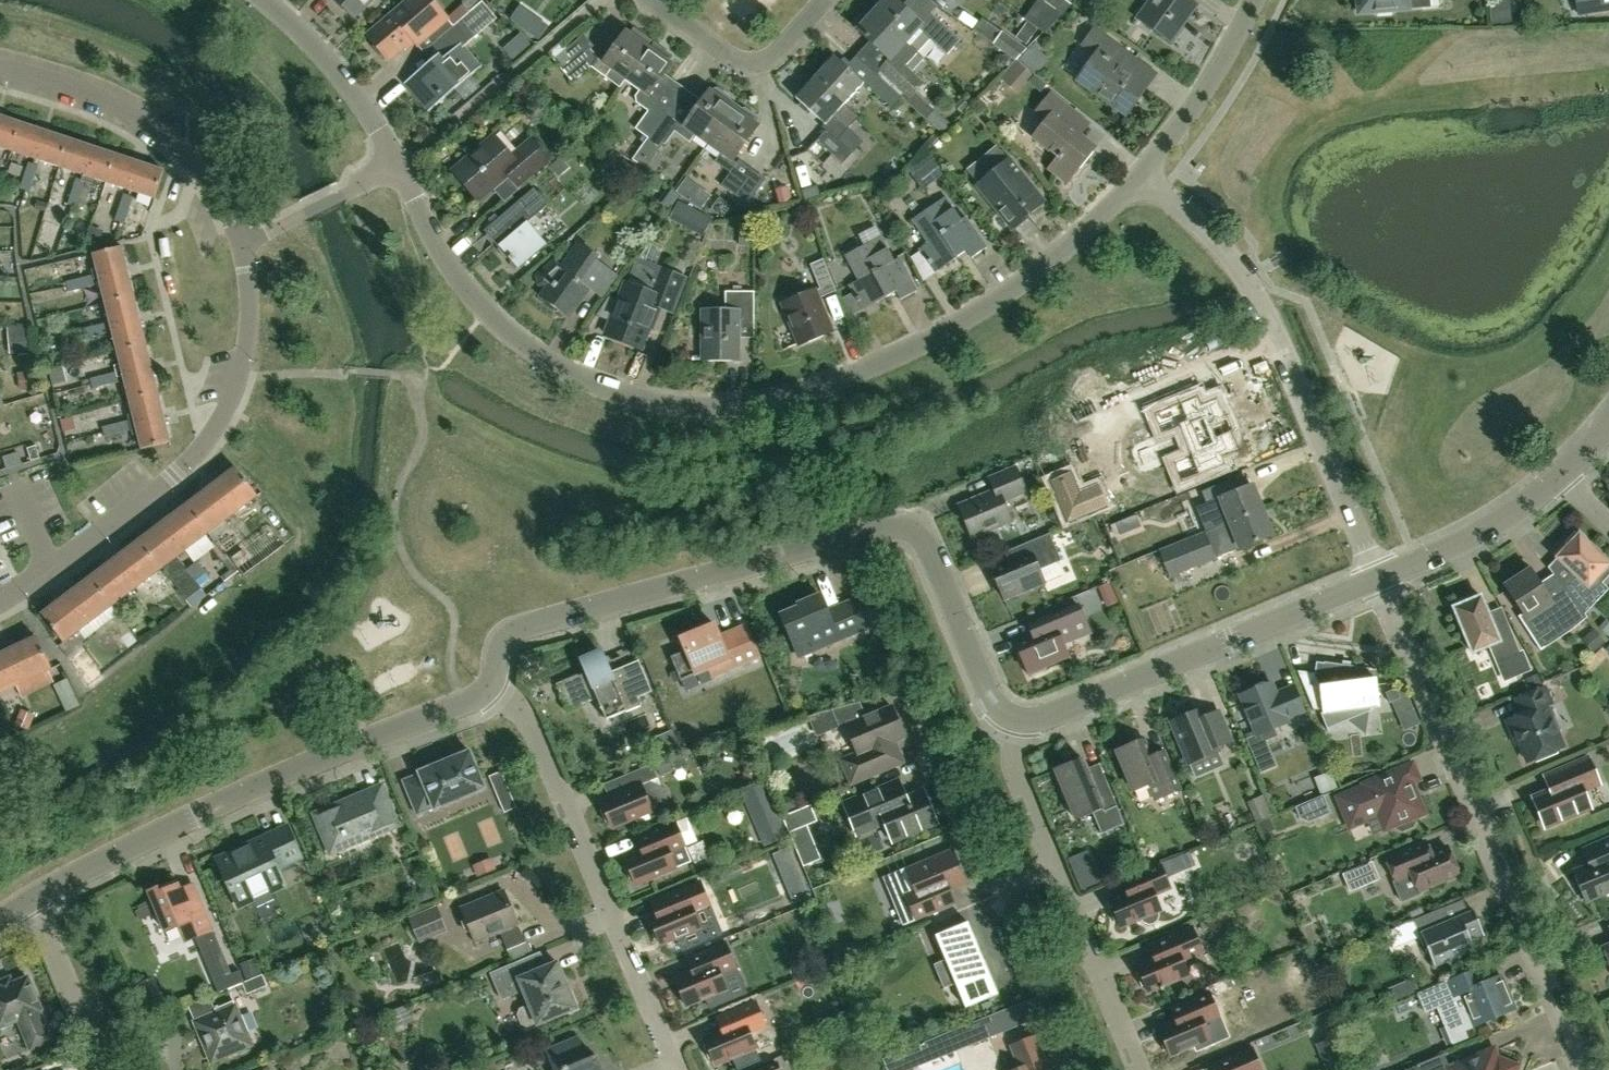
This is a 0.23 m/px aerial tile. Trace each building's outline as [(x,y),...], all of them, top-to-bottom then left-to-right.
[(356,19),(374,0),(337,0),(356,19)] [(439,39),(455,26),(433,0),(411,0),(369,35),(374,42),(373,47),(381,57),(387,57),(389,60),(412,41),(413,43),(429,30),(429,29),(430,28),(439,39)] [(876,5),(878,7),(874,12),(917,52),(929,38),(947,54),(959,40),(931,14),(922,24),(896,0),(877,0),(876,5)] [(1066,0),(1042,0),(1061,13),(1071,4),(1066,0)] [(1138,15),(1169,37),(1185,15),(1188,17),(1198,2),(1195,0),(1148,0),(1138,15)] [(1357,1),(1360,1),(1361,10),(1360,10),(1360,11),(1373,10),(1376,13),(1392,11),(1395,9),(1423,6),(1422,0),(1357,0),(1357,1)] [(1438,9),(1449,8),(1448,0),(1437,0),(1438,9)] [(1578,13),(1608,9),(1608,0),(1576,0),(1578,13)] [(455,26),(439,39),(424,52),(431,61),(404,84),(428,111),(482,65),(465,46),(497,19),(483,2),(459,22),(455,26)] [(946,123),(912,94),(923,82),(904,65),(917,52),(874,12),(869,17),(867,15),(861,17),(856,21),(856,27),(858,29),(858,30),(890,59),(880,70),(905,93),(902,97),(901,97),(939,130),(946,123)] [(539,19),(529,33),(539,40),(549,25),(539,19)] [(612,70),(627,80),(650,48),(648,47),(651,42),(633,29),(630,34),(626,31),(604,63),(601,60),(589,48),(573,61),(564,51),(554,60),(574,83),(591,68),(606,78),(612,70)] [(1002,31),(993,44),(1016,60),(1027,49),(1002,31)] [(1131,74),(1139,62),(1094,31),(1085,44),(1096,52),(1078,78),(1126,113),(1145,85),(1131,74)] [(654,44),(650,48),(627,80),(640,89),(635,96),(636,102),(648,110),(635,127),(650,138),(652,135),(670,110),(656,99),(651,96),(673,64),(669,62),(673,57),(654,44)] [(1021,61),(1037,75),(1049,60),(1032,47),(1021,61)] [(813,76),(843,103),(862,83),(833,55),(813,76)] [(1011,71),(1025,83),(1032,75),(1017,63),(1011,71)] [(902,97),(878,75),(868,85),(892,107),(901,97),(902,97)] [(843,103),(813,76),(795,95),(824,123),(843,103)] [(695,134),(696,135),(708,144),(736,106),(731,102),(730,98),(718,90),(714,90),(712,93),(710,92),(688,122),(683,119),(674,130),(690,142),(695,134)] [(1077,111),(1076,113),(1052,94),(1037,112),(1048,120),(1034,138),(1058,157),(1050,167),(1067,181),(1095,146),(1081,136),(1091,123),(1077,111)] [(736,106),(708,144),(720,153),(714,161),(729,172),(719,185),(746,204),(764,179),(737,160),(735,163),(732,161),(757,127),(755,125),(758,122),(757,119),(745,110),(741,110),(736,106)] [(664,144),(674,130),(683,119),(670,110),(652,135),(664,144)] [(12,151),(21,123),(0,116),(0,147),(12,151)] [(21,123),(12,151),(36,159),(45,131),(21,123)] [(45,131),(36,159),(60,167),(69,139),(45,131)] [(842,162),(850,153),(827,132),(819,141),(842,162)] [(519,184),(548,159),(531,139),(510,156),(494,136),(453,171),(477,199),(509,172),(519,184)] [(69,139),(60,167),(84,175),(93,147),(69,139)] [(84,175),(82,181),(85,182),(91,184),(92,184),(94,179),(107,183),(117,155),(93,147),(84,175)] [(651,163),(638,154),(634,160),(647,169),(651,163)] [(117,155),(107,183),(118,186),(116,193),(123,195),(129,197),(130,195),(131,191),(141,163),(117,155)] [(1013,226),(1043,202),(1009,160),(979,184),(1013,226)] [(29,162),(25,174),(34,178),(38,165),(34,164),(29,162)] [(141,163),(131,191),(154,199),(164,170),(141,163)] [(34,178),(25,174),(21,187),(30,190),(34,178)] [(76,179),(72,191),(81,194),(85,182),(82,181),(76,179)] [(817,186),(800,191),(804,202),(820,196),(817,186)] [(512,261),(514,260),(520,267),(547,244),(527,222),(547,204),(534,189),(499,218),(495,214),(489,219),(493,224),(485,231),(499,247),(501,245),(510,256),(509,257),(512,261)] [(669,190),(660,202),(669,208),(678,197),(669,190)] [(72,191),(68,203),(77,206),(81,194),(72,191)] [(123,195),(119,207),(129,210),(134,196),(130,195),(129,197),(123,195)] [(971,257),(986,246),(965,216),(961,219),(945,196),(914,218),(929,240),(919,247),(936,271),(966,250),(971,257)] [(119,207),(115,219),(125,223),(129,210),(119,207)] [(860,236),(864,244),(848,253),(861,278),(850,284),(864,309),(896,291),(901,299),(916,291),(898,258),(895,260),(876,227),(860,236)] [(579,243),(562,268),(554,262),(538,275),(539,284),(547,290),(541,297),(570,317),(589,289),(601,297),(617,275),(591,257),(594,253),(579,243)] [(128,270),(122,246),(93,253),(99,277),(128,270)] [(20,265),(20,253),(0,253),(0,265),(20,265)] [(799,344),(832,330),(819,298),(837,291),(823,259),(809,265),(819,289),(782,304),(799,344)] [(672,311),(685,277),(661,268),(651,293),(626,283),(607,334),(641,347),(657,306),(672,311)] [(134,295),(128,270),(99,277),(105,302),(134,295)] [(67,285),(93,279),(92,275),(66,281),(67,285)] [(67,285),(68,290),(69,291),(95,284),(93,279),(67,285)] [(753,322),(753,291),(726,291),(726,314),(704,314),(704,356),(740,356),(740,322),(753,322)] [(140,319),(134,295),(105,302),(111,326),(140,319)] [(146,344),(140,319),(111,326),(117,351),(146,344)] [(79,334),(105,328),(104,323),(78,330),(79,334)] [(105,328),(79,334),(81,339),(106,332),(105,328)] [(123,375),(152,368),(146,344),(117,351),(120,364),(115,365),(117,371),(118,376),(123,375)] [(64,366),(49,369),(53,384),(68,380),(64,366)] [(158,393),(152,368),(123,375),(129,400),(158,393)] [(119,381),(118,376),(117,371),(104,374),(106,384),(119,381)] [(106,384),(104,374),(90,378),(93,387),(106,384)] [(164,417),(158,393),(129,400),(135,424),(164,417)] [(1198,396),(1153,414),(1153,415),(1154,415),(1161,432),(1161,433),(1179,426),(1191,456),(1173,463),(1173,464),(1174,464),(1181,481),(1180,481),(1181,482),(1226,464),(1225,463),(1225,464),(1222,456),(1238,449),(1231,433),(1234,432),(1234,431),(1233,431),(1226,414),(1227,414),(1227,413),(1224,414),(1217,398),(1201,404),(1198,397),(1199,397),(1198,396)] [(170,442),(164,417),(135,424),(141,449),(170,442)] [(103,432),(130,425),(129,420),(102,427),(103,432)] [(130,425),(103,432),(104,436),(130,429),(130,425)] [(22,464),(22,463),(17,451),(3,456),(7,469),(22,464)] [(1026,491),(1016,467),(989,479),(994,491),(959,506),(959,508),(957,509),(964,528),(967,527),(975,545),(975,544),(972,537),(1012,521),(1005,503),(1006,500),(1026,491)] [(191,502),(187,504),(208,533),(257,496),(236,468),(233,470),(215,484),(223,494),(216,499),(208,489),(191,502)] [(1070,475),(1052,483),(1068,521),(1104,506),(1097,488),(1079,495),(1070,475)] [(1206,504),(1196,508),(1206,533),(1262,510),(1252,485),(1239,490),(1234,478),(1201,492),(1206,504)] [(141,539),(139,541),(160,569),(208,533),(187,504),(185,506),(167,520),(175,531),(168,536),(160,525),(141,539)] [(1262,510),(1206,533),(1206,534),(1216,558),(1273,535),(1262,510)] [(236,561),(252,551),(238,528),(222,538),(236,561)] [(1565,589),(1585,614),(1608,589),(1597,577),(1608,565),(1608,564),(1575,531),(1553,554),(1573,572),(1573,577),(1564,587),(1565,589)] [(1050,533),(1013,549),(1019,561),(993,572),(993,574),(989,580),(999,587),(1008,608),(1008,607),(1005,599),(1044,582),(1039,570),(1061,560),(1050,533)] [(1206,534),(1161,552),(1170,576),(1216,558),(1206,534)] [(93,575),(90,578),(111,606),(139,585),(145,580),(160,569),(139,541),(136,543),(118,556),(126,567),(119,572),(111,562),(93,575)] [(1565,589),(1549,598),(1531,570),(1533,568),(1532,567),(1525,572),(1522,572),(1519,573),(1516,574),(1514,576),(1512,579),(1510,581),(1502,587),(1503,588),(1505,587),(1523,613),(1518,616),(1531,636),(1550,623),(1555,630),(1565,624),(1570,631),(1588,617),(1585,614),(1565,589)] [(45,612),(42,614),(63,642),(78,631),(111,606),(90,578),(88,579),(70,593),(78,603),(71,609),(63,598),(45,612)] [(205,589),(192,600),(201,611),(214,600),(205,589)] [(799,607),(781,615),(798,656),(860,631),(849,602),(827,611),(820,595),(798,604),(799,607)] [(1521,656),(1519,652),(1508,626),(1495,631),(1481,596),(1475,599),(1472,595),(1460,600),(1459,605),(1454,607),(1472,653),(1489,646),(1496,662),(1505,658),(1513,677),(1530,670),(1524,655),(1521,656)] [(1046,670),(1045,666),(1068,656),(1063,643),(1090,632),(1078,605),(1037,622),(1042,635),(1017,646),(1030,677),(1046,670)] [(671,657),(681,680),(709,668),(713,676),(729,669),(729,670),(759,657),(746,625),(719,636),(714,624),(681,638),(686,650),(671,657)] [(16,686),(49,670),(52,669),(37,637),(13,648),(18,660),(10,664),(5,652),(0,654),(0,693),(16,686)] [(79,648),(66,658),(82,678),(88,686),(100,677),(94,668),(79,648)] [(611,673),(607,664),(600,649),(581,657),(587,671),(556,684),(557,686),(573,679),(583,704),(584,703),(597,697),(607,721),(641,706),(638,697),(651,692),(639,661),(611,673)] [(1343,665),(1324,662),(1324,663),(1316,662),(1315,673),(1297,671),(1314,710),(1323,709),(1323,711),(1320,712),(1327,728),(1347,720),(1350,719),(1346,708),(1351,708),(1370,711),(1370,708),(1379,706),(1376,678),(1369,679),(1370,669),(1377,670),(1377,669),(1349,665),(1349,666),(1343,665)] [(80,706),(67,678),(54,685),(67,713),(80,706)] [(1240,696),(1257,735),(1288,722),(1286,718),(1303,711),(1293,686),(1283,691),(1281,692),(1281,694),(1276,696),(1271,683),(1267,685),(1263,683),(1256,686),(1254,690),(1240,696)] [(1517,699),(1523,714),(1507,721),(1511,730),(1514,728),(1519,742),(1516,743),(1517,744),(1520,743),(1528,762),(1563,748),(1557,734),(1559,730),(1556,722),(1551,720),(1546,706),(1552,704),(1545,687),(1517,699)] [(842,760),(852,783),(902,762),(896,747),(893,748),(891,742),(892,741),(893,741),(904,736),(892,707),(846,726),(858,754),(842,760)] [(1218,711),(1204,717),(1201,709),(1171,722),(1189,764),(1219,751),(1217,747),(1231,741),(1218,711)] [(817,735),(835,727),(837,726),(831,710),(809,716),(817,735)] [(35,731),(40,715),(29,712),(24,728),(35,731)] [(672,751),(665,733),(652,738),(659,756),(672,751)] [(1164,751),(1151,756),(1144,739),(1143,740),(1137,736),(1129,746),(1117,751),(1134,791),(1149,784),(1156,800),(1180,790),(1164,751)] [(485,788),(484,786),(481,780),(484,779),(485,779),(485,778),(481,780),(470,753),(470,751),(468,752),(421,772),(421,771),(419,772),(420,774),(403,781),(417,814),(434,807),(434,809),(485,788)] [(673,767),(669,757),(657,762),(662,775),(671,772),(673,767)] [(1055,770),(1076,820),(1093,813),(1101,834),(1125,824),(1107,781),(1094,786),(1082,758),(1055,770)] [(1588,758),(1564,768),(1544,776),(1550,790),(1533,798),(1545,827),(1590,808),(1582,790),(1599,783),(1588,758)] [(675,776),(689,782),(694,769),(680,763),(675,776)] [(1425,813),(1412,783),(1420,780),(1413,763),(1363,784),(1363,786),(1337,798),(1350,828),(1370,820),(1375,832),(1384,828),(1385,830),(1397,825),(1398,828),(1403,830),(1412,825),(1414,821),(1413,818),(1425,813)] [(646,790),(644,791),(641,784),(657,778),(652,765),(621,777),(627,790),(601,801),(612,828),(652,811),(652,810),(653,809),(655,808),(656,807),(657,806),(658,805),(659,803),(659,801),(659,799),(659,798),(658,796),(657,794),(656,793),(655,792),(653,791),(651,790),(650,790),(648,790),(646,790)] [(1327,795),(1343,788),(1336,772),(1320,779),(1327,795)] [(844,804),(857,834),(885,822),(893,841),(937,823),(935,818),(937,814),(933,805),(929,803),(923,791),(906,798),(899,781),(844,804)] [(772,784),(750,790),(764,837),(785,831),(772,784)] [(369,791),(366,793),(368,798),(358,802),(355,797),(315,814),(331,853),(382,831),(383,832),(398,826),(381,786),(378,787),(379,789),(369,793),(369,791)] [(1330,813),(1323,795),(1295,807),(1300,818),(1309,822),(1330,813)] [(1254,803),(1258,819),(1273,815),(1269,799),(1254,803)] [(817,821),(811,805),(782,817),(789,833),(817,821)] [(637,838),(642,851),(625,858),(636,885),(676,868),(691,862),(685,847),(686,847),(685,846),(697,841),(687,818),(676,823),(676,822),(637,838)] [(302,855),(289,828),(265,839),(262,837),(253,841),(251,845),(236,852),(233,851),(219,857),(217,861),(237,905),(286,883),(278,866),(302,855)] [(1600,842),(1582,849),(1589,865),(1573,871),(1586,902),(1608,892),(1608,838),(1600,842)] [(1425,842),(1408,849),(1386,858),(1396,881),(1394,882),(1402,902),(1421,894),(1420,891),(1459,874),(1447,847),(1430,854),(1425,842)] [(783,875),(798,868),(789,848),(775,854),(783,875)] [(906,895),(916,920),(955,904),(949,890),(966,883),(952,850),(885,878),(894,900),(906,895)] [(1072,861),(1087,894),(1110,883),(1094,850),(1072,861)] [(1189,854),(1171,862),(1175,873),(1194,865),(1189,854)] [(482,877),(502,871),(499,859),(478,865),(482,877)] [(1159,913),(1159,911),(1161,910),(1155,895),(1170,888),(1160,863),(1121,879),(1127,893),(1109,900),(1121,927),(1140,919),(1141,920),(1142,922),(1143,923),(1145,924),(1147,925),(1148,925),(1150,925),(1152,925),(1153,924),(1155,924),(1156,922),(1158,921),(1159,920),(1159,918),(1160,916),(1160,914),(1159,913)] [(1344,875),(1351,891),(1379,879),(1372,863),(1344,875)] [(176,880),(149,892),(154,905),(158,914),(166,932),(179,926),(185,941),(196,937),(220,993),(243,984),(242,983),(244,982),(239,971),(231,974),(212,930),(202,904),(195,889),(193,884),(191,885),(181,889),(180,890),(176,880)] [(700,881),(670,894),(651,902),(656,915),(649,917),(661,944),(701,928),(695,912),(710,906),(700,881)] [(476,942),(501,932),(508,948),(524,941),(517,925),(518,925),(504,890),(461,907),(476,942)] [(1448,921),(1442,907),(1412,920),(1426,953),(1429,952),(1434,966),(1444,962),(1451,964),(1450,966),(1452,966),(1455,957),(1473,950),(1474,951),(1475,950),(1470,938),(1482,933),(1483,936),(1485,936),(1474,910),(1459,916),(1457,921),(1453,919),(1448,921)] [(423,927),(439,920),(433,908),(409,918),(420,942),(428,939),(423,927)] [(444,932),(439,920),(423,927),(428,939),(444,932)] [(968,922),(935,935),(966,1008),(998,994),(968,922)] [(1148,946),(1153,958),(1137,965),(1148,992),(1188,975),(1182,960),(1202,951),(1192,927),(1148,946)] [(720,973),(736,967),(726,943),(687,959),(692,971),(675,979),(686,1006),(726,989),(720,973)] [(492,973),(502,998),(523,990),(530,1005),(521,1009),(518,1014),(522,1023),(527,1026),(536,1022),(538,1025),(576,1008),(557,962),(525,975),(519,962),(492,973)] [(1465,1030),(1474,1026),(1515,1009),(1501,976),(1486,982),(1480,968),(1417,994),(1426,1013),(1438,1008),(1446,1028),(1462,1022),(1465,1030)] [(244,982),(242,983),(243,984),(247,994),(264,987),(259,976),(245,982),(244,982)] [(18,1020),(31,1049),(51,1040),(39,1011),(41,1010),(28,977),(12,984),(9,978),(8,978),(11,984),(1,988),(0,985),(0,988),(0,989),(0,1027),(18,1020)] [(147,1000),(163,993),(157,980),(141,987),(147,1000)] [(1170,1055),(1188,1048),(1195,1045),(1197,1050),(1216,1042),(1215,1040),(1217,1034),(1213,1026),(1208,1024),(1207,1021),(1219,1016),(1209,992),(1170,1009),(1175,1021),(1158,1028),(1170,1055)] [(233,1001),(214,1009),(216,1013),(195,1021),(194,1022),(211,1062),(252,1045),(247,1032),(249,1032),(242,1015),(240,1016),(233,1001)] [(704,1038),(716,1065),(732,1058),(737,1069),(739,1069),(761,1061),(749,1032),(765,1026),(755,1002),(725,1014),(717,1018),(722,1030),(704,1038)] [(969,1045),(1017,1025),(1010,1007),(962,1027),(969,1045)] [(946,1034),(883,1059),(887,1069),(907,1069),(953,1051),(946,1034)] [(1036,1037),(1011,1047),(1019,1069),(1016,1069),(1050,1069),(1036,1037)] [(555,1069),(602,1069),(597,1056),(587,1060),(578,1038),(547,1051),(555,1069)] [(1317,1046),(1323,1061),(1341,1054),(1335,1039),(1317,1046)] [(1210,1069),(1261,1069),(1252,1048),(1208,1067),(1210,1069)] [(1450,1069),(1451,1069),(1512,1069),(1513,1067),(1501,1062),(1498,1064),(1492,1051),(1450,1069)] [(1361,1067),(1362,1069),(1377,1069),(1373,1061),(1361,1067)]
